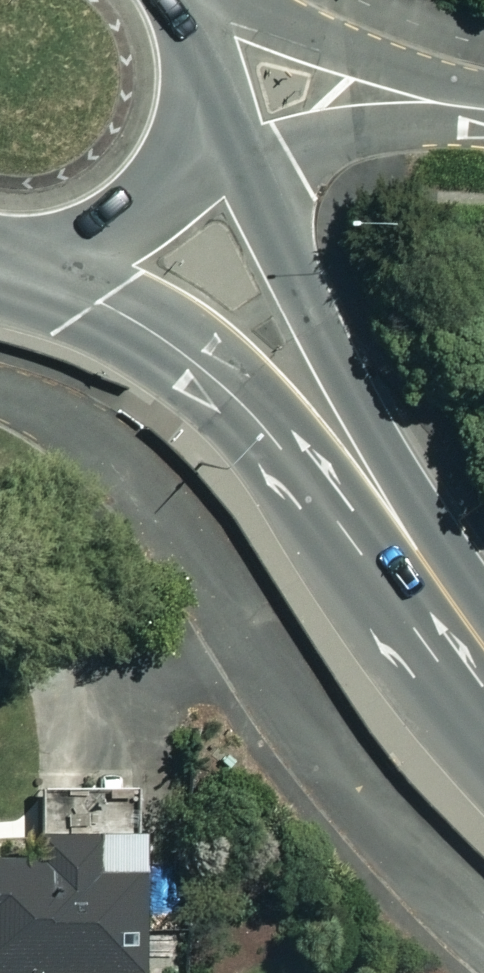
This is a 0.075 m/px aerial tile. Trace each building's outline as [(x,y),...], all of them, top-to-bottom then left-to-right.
[(33,781),(33,853),(0,853),(0,971),(38,971),(38,972),(94,972),(94,967),(133,967),(134,781),(33,781)]
